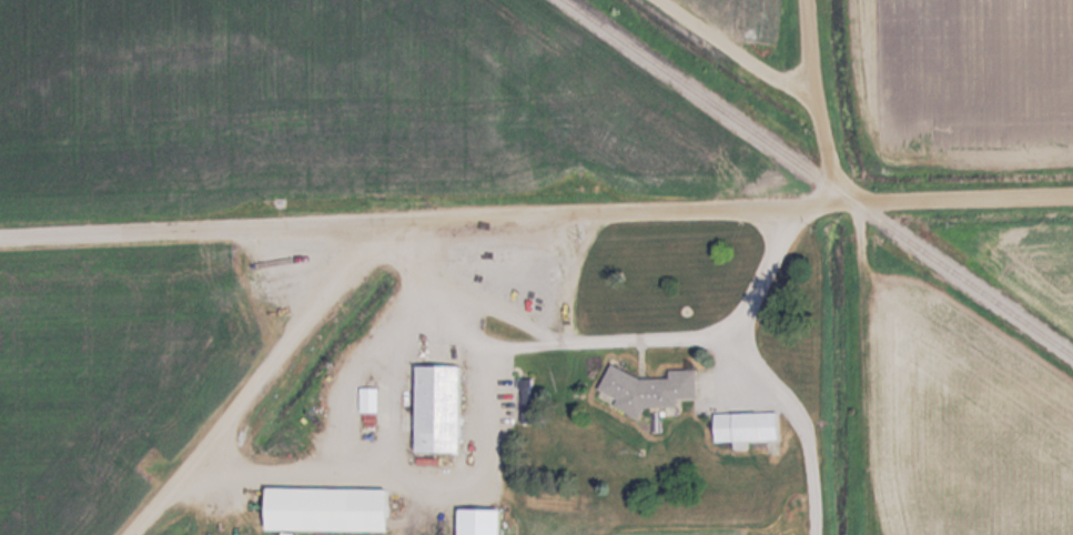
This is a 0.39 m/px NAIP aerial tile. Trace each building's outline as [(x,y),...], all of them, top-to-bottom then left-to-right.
[(650,381),(618,366),(603,400),(649,421),(654,409),(684,408),(688,400),(706,400),(706,371),(680,371),(676,380),(650,381)] [(425,367),(425,454),(468,454),(468,367),(425,367)] [(366,413),(382,413),(382,389),(366,389),(366,413)] [(788,443),(788,414),(724,414),(725,443),(788,443)] [(399,490),(278,490),(278,533),(399,533),(399,490)] [(467,511),(467,534),(509,534),(509,511),(467,511)]
